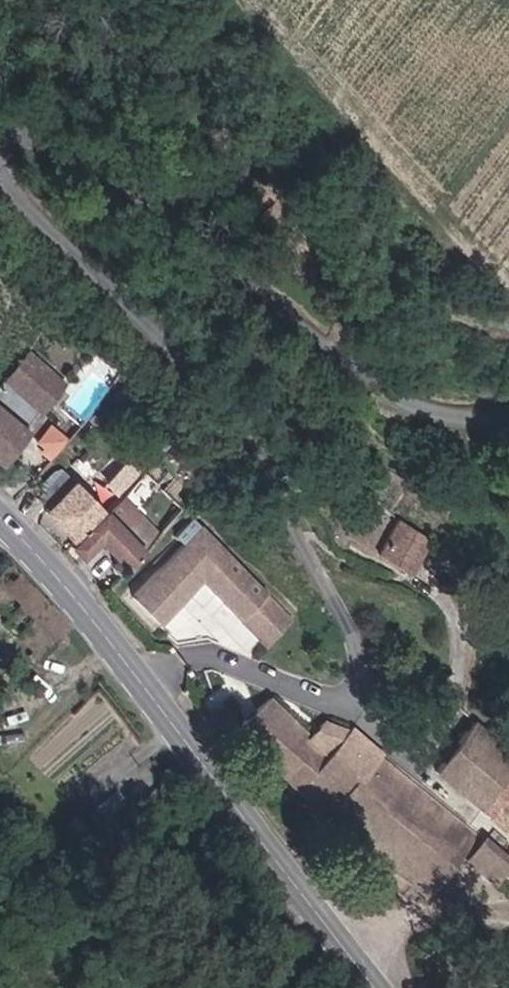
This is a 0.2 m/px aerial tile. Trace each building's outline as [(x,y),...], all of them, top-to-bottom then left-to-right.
[(27,352),(0,387),(0,464),(3,466),(29,434),(26,431),(64,385),(27,352)] [(97,366),(91,361),(88,365),(94,370),(97,366)] [(122,490),(146,465),(135,454),(110,480),(122,490)] [(47,515),(76,543),(108,511),(68,471),(39,499),(51,511),(47,515)] [(126,575),(167,534),(126,493),(108,511),(76,543),(67,553),(80,566),(103,543),(122,562),(118,567),(126,575)] [(431,543),(373,505),(352,537),(352,538),(410,576),(431,543)] [(162,624),(205,583),(266,646),(296,618),(201,520),(129,589),(162,624)] [(476,833),(385,753),(357,729),(352,733),(327,719),(312,735),(274,697),(240,725),(222,704),(205,719),(223,742),(232,734),(334,812),(428,893),(476,833)] [(480,720),(439,768),(508,828),(508,745),(480,720)] [(73,837),(65,845),(73,855),(82,846),(73,837)] [(473,857),(500,879),(508,869),(508,857),(487,839),(473,857)]
